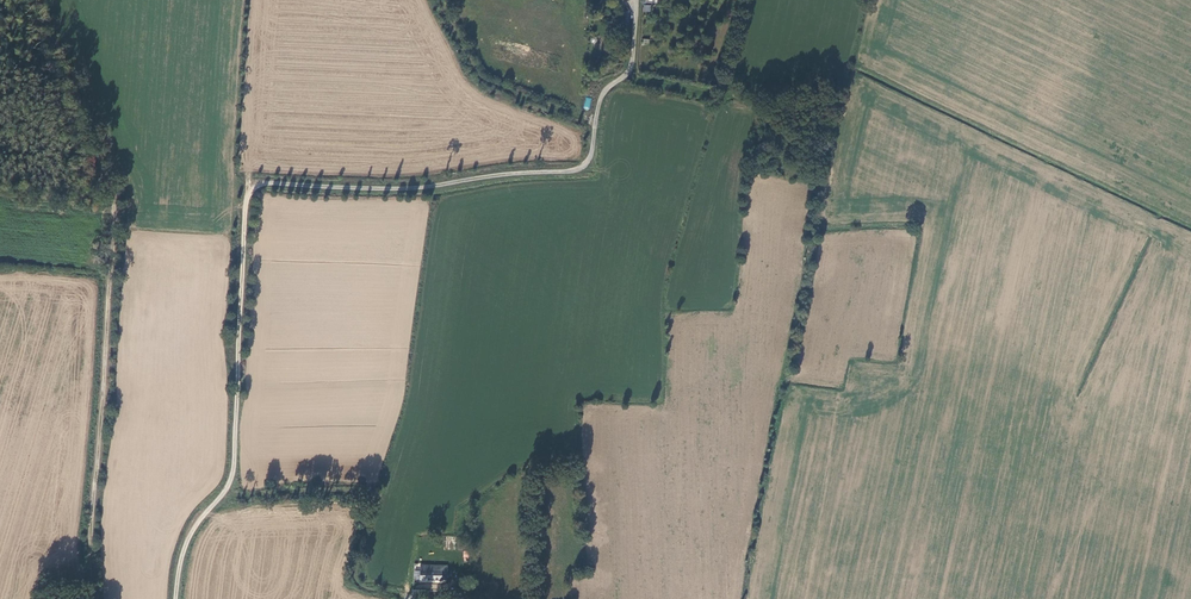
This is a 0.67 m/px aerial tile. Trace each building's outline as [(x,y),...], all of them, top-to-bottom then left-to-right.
[(419,567),(419,572),(440,572),(440,581),(445,581),(445,568),(419,567)] [(440,572),(419,572),(418,581),(440,582),(440,581),(440,572)]
